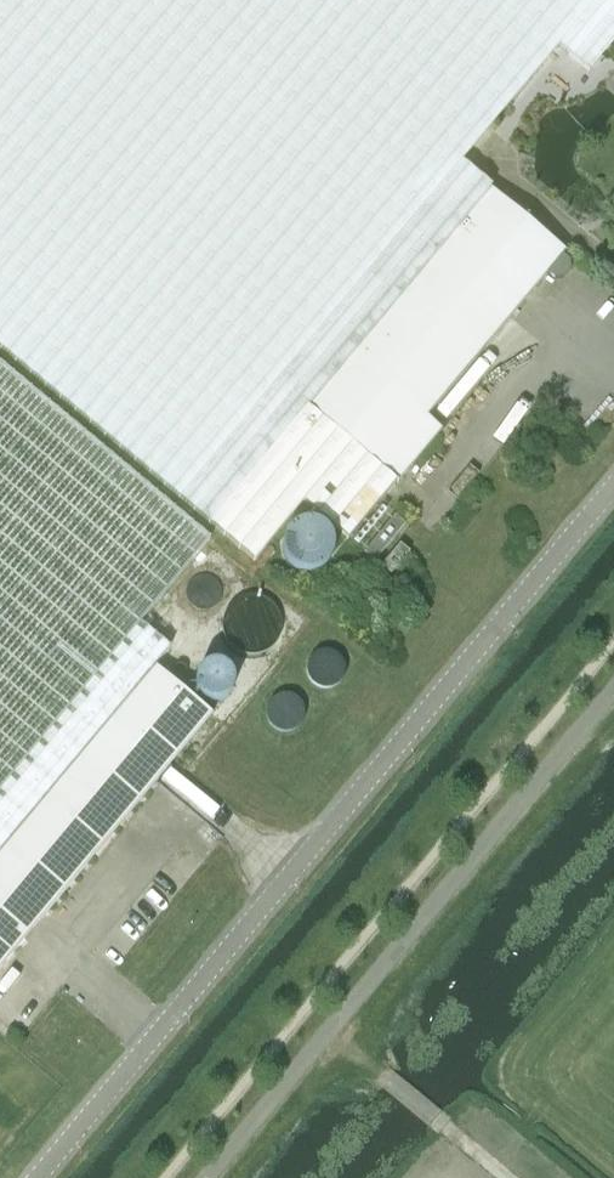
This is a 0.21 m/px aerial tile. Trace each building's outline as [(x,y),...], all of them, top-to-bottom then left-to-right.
[(500,197),(489,188),(491,186),(461,161),(558,46),(588,71),(613,40),(613,0),(0,0),(0,348),(254,561),(304,502),(348,539),(390,489),(310,421),(500,197)] [(565,251),(500,197),(310,421),(390,489),(397,481),(397,482),(441,430),(426,417),(546,274),(553,280),(563,279),(569,271),(568,262),(561,256),(565,251)] [(154,666),(169,648),(139,623),(209,539),(194,526),(0,364),(0,848),(154,666)] [(342,542),(307,512),(279,545),(314,575),(342,542)] [(374,561),(405,524),(394,514),(363,552),(374,561)] [(397,543),(378,565),(388,573),(406,550),(397,543)] [(154,666),(0,848),(0,968),(212,715),(154,666)]
